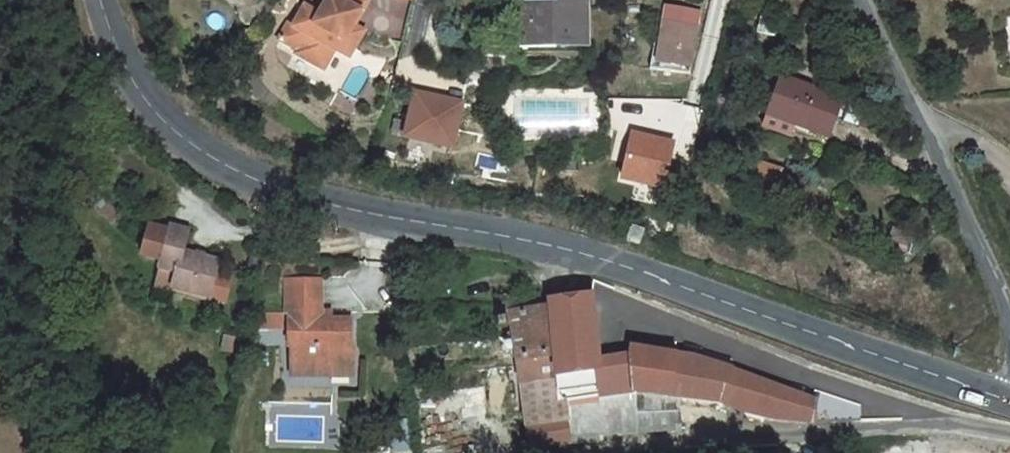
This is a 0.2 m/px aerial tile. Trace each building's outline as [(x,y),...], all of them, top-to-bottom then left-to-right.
[(279,41),(297,51),(295,55),(324,71),(335,52),(341,41),(355,49),(364,33),(354,28),(368,2),(364,0),(326,0),(316,18),(303,11),(294,27),(288,24),(279,41)] [(518,7),(518,46),(586,46),(586,0),(558,0),(559,7),(518,7)] [(773,20),(761,17),(758,33),(770,36),(773,20)] [(665,24),(658,23),(650,68),(689,75),(697,29),(675,26),(665,24)] [(341,41),(335,52),(349,60),(355,49),(341,41)] [(828,138),(842,100),(781,78),(764,127),(790,137),(794,126),(828,138)] [(462,104),(415,93),(404,139),(452,150),(462,104)] [(732,98),(719,97),(717,112),(730,114),(732,98)] [(864,108),(850,103),(844,122),(858,127),(864,108)] [(662,192),(674,147),(633,137),(622,182),(662,192)] [(100,212),(111,223),(121,214),(110,202),(100,212)] [(616,237),(628,241),(632,229),(620,225),(616,237)] [(169,235),(149,230),(144,249),(165,254),(163,260),(180,264),(174,287),(210,296),(219,260),(183,251),(188,230),(171,226),(169,235)] [(628,241),(640,245),(644,233),(632,229),(628,241)] [(911,238),(893,231),(888,243),(893,244),(888,257),(902,262),(911,238)] [(893,244),(888,243),(884,255),(888,257),(893,244)] [(174,287),(180,264),(163,260),(158,283),(174,287)] [(330,378),(330,371),(353,371),(353,350),(350,350),(350,322),(331,321),(321,322),(321,314),(321,280),(287,280),(287,314),(288,313),(289,347),(291,347),(291,377),(330,378)] [(541,292),(510,295),(512,314),(499,316),(500,326),(514,324),(521,381),(557,376),(550,307),(543,307),(541,292)] [(497,296),(499,316),(512,314),(510,295),(497,296)] [(600,370),(637,333),(639,320),(612,306),(593,308),(592,297),(550,302),(550,307),(557,376),(600,370)] [(600,370),(609,432),(680,427),(679,395),(721,400),(744,410),(773,417),(813,421),(815,400),(778,388),(731,369),(692,356),(668,353),(671,344),(637,333),(600,370)] [(568,400),(572,435),(609,432),(600,370),(557,376),(562,401),(568,400)] [(562,401),(557,376),(521,381),(530,446),(572,440),(572,435),(568,400),(562,401)]
